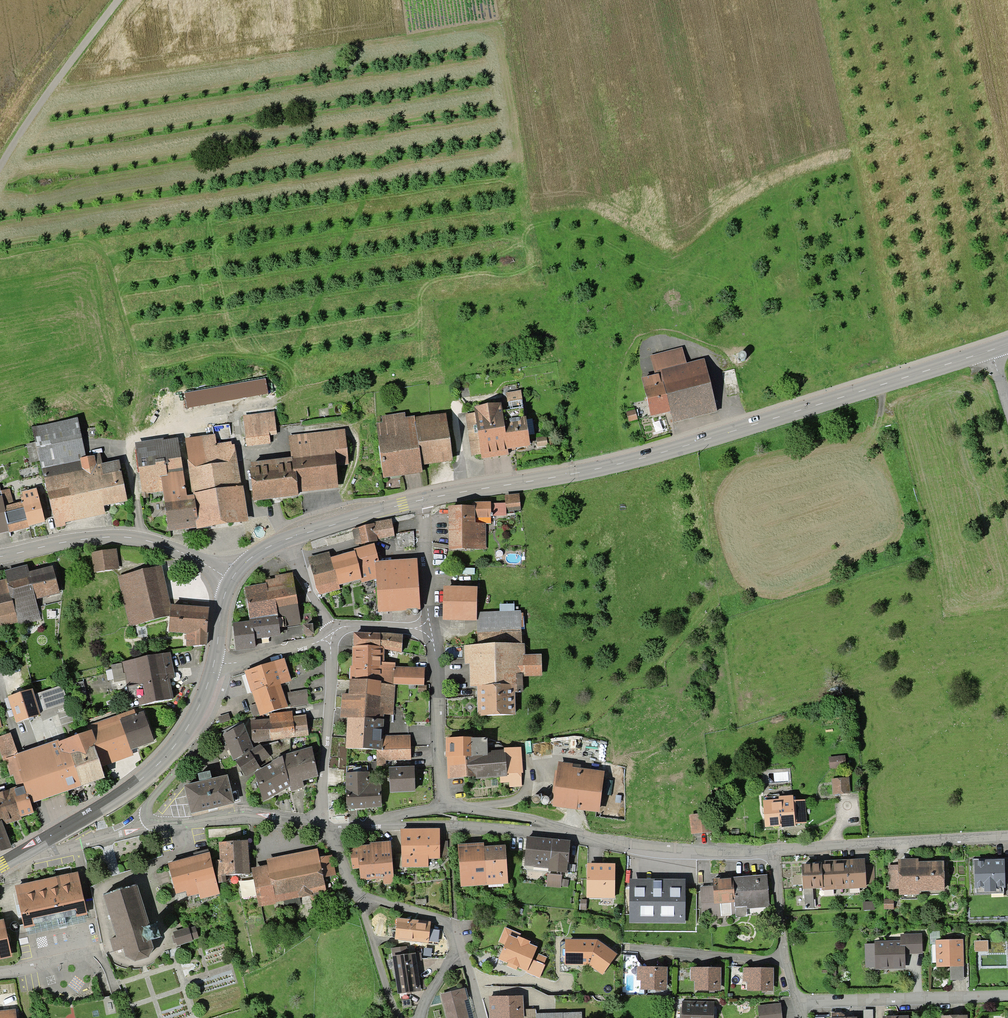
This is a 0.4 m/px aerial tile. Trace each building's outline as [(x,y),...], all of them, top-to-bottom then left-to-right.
[(744,354),(743,354),(742,354),(740,354),(738,355),(737,356),(737,358),(738,360),(739,361),(740,362),(742,362),(743,362),(745,361),(746,360),(746,358),(746,357),(745,355),(744,354)] [(730,357),(729,358),(728,360),(729,361),(730,363),(731,363),(733,364),(734,363),(736,362),(736,361),(736,359),(735,356),(734,356),(732,355),(731,356),(730,357)] [(727,359),(726,358),(724,358),(723,358),(721,359),(720,360),(720,362),(720,363),(721,365),(724,366),(725,365),(727,365),(728,364),(728,362),(728,360),(727,359)] [(658,377),(641,382),(650,417),(669,413),(672,423),(716,412),(704,363),(659,374),(659,373),(658,373),(658,374),(657,375),(658,377)] [(507,452),(506,450),(528,447),(521,402),(507,404),(508,412),(501,413),(501,410),(474,414),(480,456),(507,452)] [(634,413),(626,415),(628,422),(636,420),(634,413)] [(451,457),(445,417),(414,422),(420,467),(421,467),(420,461),(451,457)] [(245,432),(274,429),(273,418),(243,421),(245,432)] [(79,438),(77,422),(31,431),(38,459),(38,461),(43,479),(55,528),(64,525),(62,515),(104,506),(104,505),(107,504),(107,506),(126,502),(118,464),(101,467),(99,457),(82,460),(79,438)] [(420,467),(414,422),(377,427),(379,448),(378,448),(382,478),(401,476),(400,470),(420,467)] [(245,432),(246,445),(246,447),(269,444),(268,436),(275,435),(274,429),(245,432)] [(93,430),(92,430),(91,430),(89,431),(88,432),(88,434),(88,436),(89,437),(91,438),(93,438),(94,438),(96,437),(96,435),(96,434),(96,432),(95,431),(94,430),(93,430)] [(545,447),(546,447),(545,439),(536,441),(537,448),(545,446),(545,447)] [(251,472),(250,472),(251,482),(247,482),(248,492),(252,491),(253,501),(297,496),(296,490),(336,485),(332,441),(289,445),(291,462),(250,466),(251,472)] [(168,531),(170,531),(242,521),(233,464),(218,467),(215,452),(187,457),(193,498),(186,499),(177,443),(162,445),(162,448),(138,452),(136,454),(142,499),(147,499),(146,494),(163,492),(168,531)] [(38,461),(38,459),(34,445),(26,447),(30,464),(38,461)] [(2,500),(1,500),(0,500),(7,529),(9,538),(10,538),(9,533),(9,532),(9,531),(27,527),(43,523),(35,492),(22,495),(24,501),(21,501),(21,504),(20,504),(20,505),(4,510),(2,500)] [(518,494),(504,495),(505,511),(519,510),(518,494)] [(490,516),(489,505),(472,505),(472,510),(449,510),(450,549),(484,548),(483,526),(472,526),(472,518),(491,517),(491,515),(490,516)] [(374,540),(393,536),(391,524),(353,532),(356,545),(375,541),(374,540)] [(366,567),(376,565),(374,557),(376,557),(375,554),(373,554),(372,549),(309,566),(315,590),(318,595),(339,589),(337,585),(368,577),(366,567)] [(111,571),(108,552),(93,554),(95,574),(111,571)] [(168,617),(157,569),(118,578),(130,626),(139,624),(168,617)] [(51,570),(6,582),(9,592),(17,623),(39,617),(34,600),(49,596),(58,593),(51,570)] [(471,572),(470,572),(469,571),(468,571),(466,571),(464,572),(463,573),(463,574),(463,576),(464,578),(465,579),(467,579),(468,579),(470,578),(471,577),(472,575),(471,574),(471,572)] [(378,611),(418,609),(416,573),(376,575),(378,611)] [(268,603),(279,601),(295,598),(291,575),(275,578),(276,585),(245,591),(248,613),(269,610),(268,603)] [(474,592),(444,591),(444,617),(474,617),(474,592)] [(17,623),(9,592),(0,594),(0,627),(17,623)] [(299,624),(295,598),(279,601),(268,603),(269,610),(248,613),(249,625),(233,627),(235,651),(254,648),(253,639),(279,636),(278,627),(284,626),(284,625),(299,624)] [(171,608),(170,617),(168,633),(188,635),(188,636),(185,636),(186,648),(203,647),(205,647),(208,611),(171,608)] [(311,635),(311,627),(303,628),(304,635),(311,635)] [(521,658),(520,631),(477,632),(477,647),(465,647),(466,665),(478,665),(479,717),(512,716),(512,693),(513,693),(513,696),(516,695),(516,694),(518,694),(518,692),(520,692),(520,681),(512,682),(511,677),(514,677),(514,679),(517,679),(517,677),(539,676),(539,658),(521,658)] [(401,638),(389,637),(354,635),(354,648),(381,649),(401,653),(401,638)] [(380,669),(381,649),(354,648),(354,682),(378,683),(393,684),(423,686),(423,672),(405,671),(405,674),(394,674),(394,670),(380,669)] [(165,670),(171,669),(168,655),(121,664),(126,688),(123,688),(129,709),(171,701),(165,670)] [(278,686),(288,682),(281,662),(246,673),(260,716),(286,708),(278,686)] [(377,698),(378,683),(354,682),(351,682),(350,696),(342,695),(342,709),(349,709),(347,750),(363,750),(365,697),(377,698)] [(392,705),(393,684),(378,683),(377,698),(365,697),(363,750),(375,751),(409,751),(408,740),(380,740),(381,721),(380,721),(380,713),(391,713),(392,705)] [(30,693),(9,699),(15,718),(66,702),(61,688),(31,697),(30,693)] [(308,704),(306,692),(287,695),(289,708),(308,704)] [(100,761),(102,760),(152,742),(152,741),(159,739),(157,735),(151,737),(143,715),(135,718),(133,713),(117,719),(115,713),(85,724),(99,761),(100,761)] [(292,720),(270,723),(250,724),(251,741),(272,739),(272,740),(294,737),(294,738),(307,737),(305,721),(292,723),(292,720)] [(226,752),(229,751),(233,761),(252,751),(242,726),(223,737),(227,747),(224,748),(226,752)] [(17,757),(16,758),(17,761),(18,766),(29,804),(31,803),(37,801),(103,779),(93,750),(87,734),(75,739),(73,734),(58,740),(59,743),(57,743),(22,755),(17,757)] [(6,760),(16,757),(8,735),(0,738),(0,749),(4,761),(6,760)] [(477,740),(447,740),(446,758),(450,758),(451,779),(500,775),(500,783),(509,782),(509,787),(520,786),(519,773),(517,774),(516,749),(505,750),(498,747),(486,748),(485,740),(477,740)] [(249,753),(235,763),(244,776),(258,767),(256,764),(268,757),(259,747),(249,753)] [(286,758),(282,760),(288,786),(290,792),(303,787),(301,781),(303,781),(303,779),(305,778),(305,780),(317,777),(311,750),(286,758)] [(409,751),(375,751),(376,767),(384,767),(384,761),(410,760),(409,751)] [(13,775),(18,791),(12,792),(19,817),(32,813),(29,804),(18,766),(17,761),(16,758),(16,757),(6,760),(10,776),(13,775)] [(269,766),(255,775),(263,801),(288,786),(282,760),(269,766)] [(559,766),(554,806),(597,811),(601,778),(569,774),(569,767),(559,766)] [(367,767),(346,768),(345,789),(346,809),(380,807),(379,785),(371,785),(371,773),(367,773),(367,767)] [(389,771),(390,792),(414,791),(413,770),(389,771)] [(184,788),(191,814),(232,804),(226,779),(210,782),(208,774),(198,776),(200,785),(184,788)] [(832,780),(833,795),(848,794),(847,779),(832,780)] [(19,817),(12,792),(11,792),(0,796),(0,822),(0,823),(19,818),(19,817)] [(532,799),(531,800),(532,803),(534,805),(535,805),(537,805),(539,803),(540,802),(540,800),(539,799),(538,797),(537,797),(535,797),(533,797),(532,799)] [(541,799),(540,800),(540,803),(541,805),(542,806),(544,806),(546,806),(548,804),(549,801),(547,798),(546,798),(544,797),(543,798),(541,799)] [(804,824),(803,802),(792,803),(791,798),(779,799),(779,805),(763,806),(765,827),(804,824)] [(826,804),(825,814),(833,815),(834,805),(826,804)] [(692,834),(710,832),(708,815),(691,817),(692,834)] [(8,849),(0,826),(0,852),(8,849)] [(438,842),(438,832),(400,832),(401,859),(438,859),(438,858),(447,858),(446,843),(438,842)] [(568,844),(526,840),(524,865),(549,868),(549,873),(567,874),(568,844)] [(248,875),(246,842),(219,844),(221,862),(216,862),(217,877),(219,884),(225,883),(224,877),(248,875)] [(392,876),(390,846),(348,850),(352,869),(358,868),(360,881),(380,878),(381,880),(382,879),(382,878),(392,876)] [(503,848),(459,851),(461,877),(484,876),(484,885),(506,883),(503,848)] [(194,859),(168,866),(175,894),(185,891),(187,897),(198,894),(200,900),(218,895),(217,889),(216,888),(209,855),(208,855),(207,852),(194,855),(194,859)] [(334,876),(330,857),(267,870),(268,871),(253,874),(258,900),(298,893),(301,906),(311,904),(311,901),(325,897),(322,878),(334,876)] [(1004,861),(974,862),(975,891),(1005,890),(1004,861)] [(810,863),(811,867),(802,867),(804,910),(813,909),(812,888),(864,885),(871,884),(870,866),(863,867),(863,864),(820,866),(819,866),(819,863),(810,863)] [(899,891),(943,890),(943,865),(916,865),(916,866),(898,866),(898,871),(889,872),(890,889),(899,889),(899,891)] [(612,894),(613,868),(588,868),(587,896),(603,896),(603,893),(612,894)] [(84,914),(85,914),(76,876),(16,889),(24,926),(24,927),(24,926),(56,919),(58,926),(65,924),(64,918),(84,913),(84,914)] [(766,877),(732,880),(734,907),(768,905),(766,877)] [(684,880),(631,880),(630,920),(684,920),(684,880)] [(700,890),(702,918),(735,915),(734,907),(732,880),(712,881),(712,889),(700,890)] [(135,886),(103,896),(116,938),(110,941),(113,953),(124,950),(126,958),(134,962),(147,958),(151,950),(149,942),(159,939),(155,926),(148,928),(135,886)] [(439,931),(428,930),(429,924),(397,921),(395,939),(427,943),(438,944),(439,931)] [(10,956),(3,924),(0,924),(0,958),(10,956)] [(504,945),(498,960),(505,963),(504,965),(517,971),(518,969),(526,972),(536,948),(529,945),(530,943),(519,938),(521,935),(505,928),(498,942),(504,945)] [(187,930),(173,934),(177,945),(190,941),(190,940),(196,938),(194,929),(187,931),(187,930)] [(902,954),(920,953),(919,937),(901,938),(901,944),(876,945),(876,968),(903,968),(902,954)] [(595,942),(565,942),(564,964),(588,965),(600,973),(614,955),(595,942)] [(937,943),(938,967),(960,966),(959,942),(937,943)] [(390,949),(397,995),(420,992),(420,990),(426,988),(425,980),(419,982),(415,961),(422,960),(421,954),(406,956),(404,947),(390,949)] [(664,989),(664,970),(644,970),(644,980),(642,980),(642,989),(664,989)] [(718,971),(698,970),(697,970),(697,980),(696,980),(696,990),(717,990),(718,971)] [(770,990),(770,971),(750,971),(750,981),(749,981),(749,990),(770,990)] [(447,1017),(466,1017),(462,1001),(468,999),(465,989),(441,995),(447,1017)] [(489,998),(490,1017),(581,1017),(581,1014),(535,1015),(535,1011),(522,1012),(521,997),(518,997),(498,997),(498,998),(489,998)] [(713,1003),(681,1002),(681,1017),(713,1017),(713,1003)] [(778,1006),(759,1008),(760,1017),(780,1017),(778,1006)]
